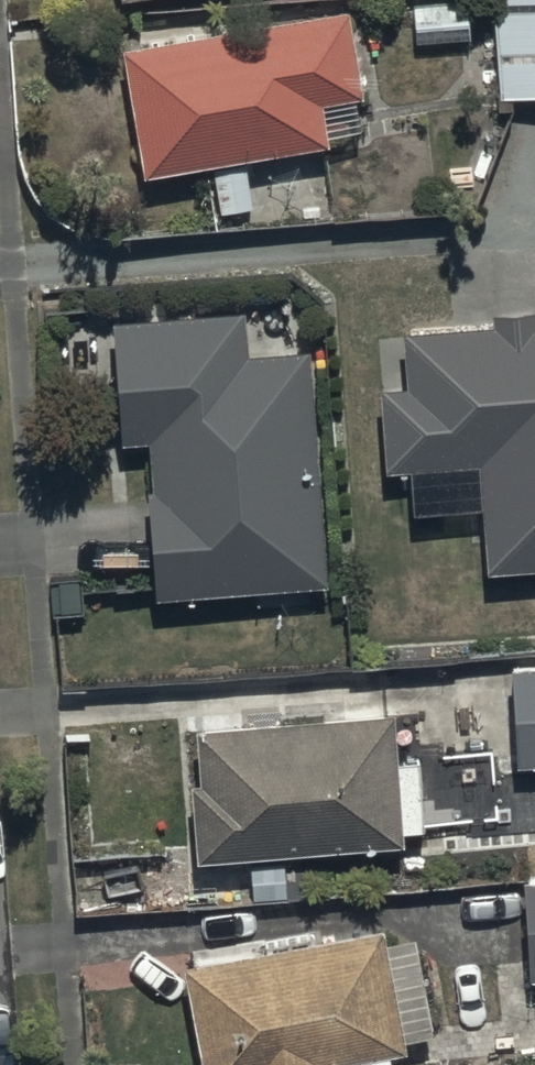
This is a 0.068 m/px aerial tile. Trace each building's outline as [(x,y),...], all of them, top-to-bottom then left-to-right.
[(413,2),(417,43),(471,39),(467,0),(432,0),(413,2)] [(501,98),(534,95),(534,0),(493,0),(501,98)] [(349,8),(121,45),(143,176),(330,145),(323,102),(363,96),(349,8)] [(246,308),(112,319),(122,444),(150,441),(154,491),(150,491),(158,597),(327,583),(307,348),(250,352),(246,308)] [(494,324),(404,330),(408,388),(385,389),(391,467),(484,461),(491,570),(534,567),(534,310),(493,313),(494,324)] [(514,665),(519,766),(534,765),(534,664),(514,665)] [(393,712),(197,727),(201,783),(192,784),(198,861),(404,845),(393,712)] [(524,880),(530,981),(534,980),(534,879),(524,880)] [(184,965),(203,1064),(344,1064),(409,1053),(385,927),(184,965)]
